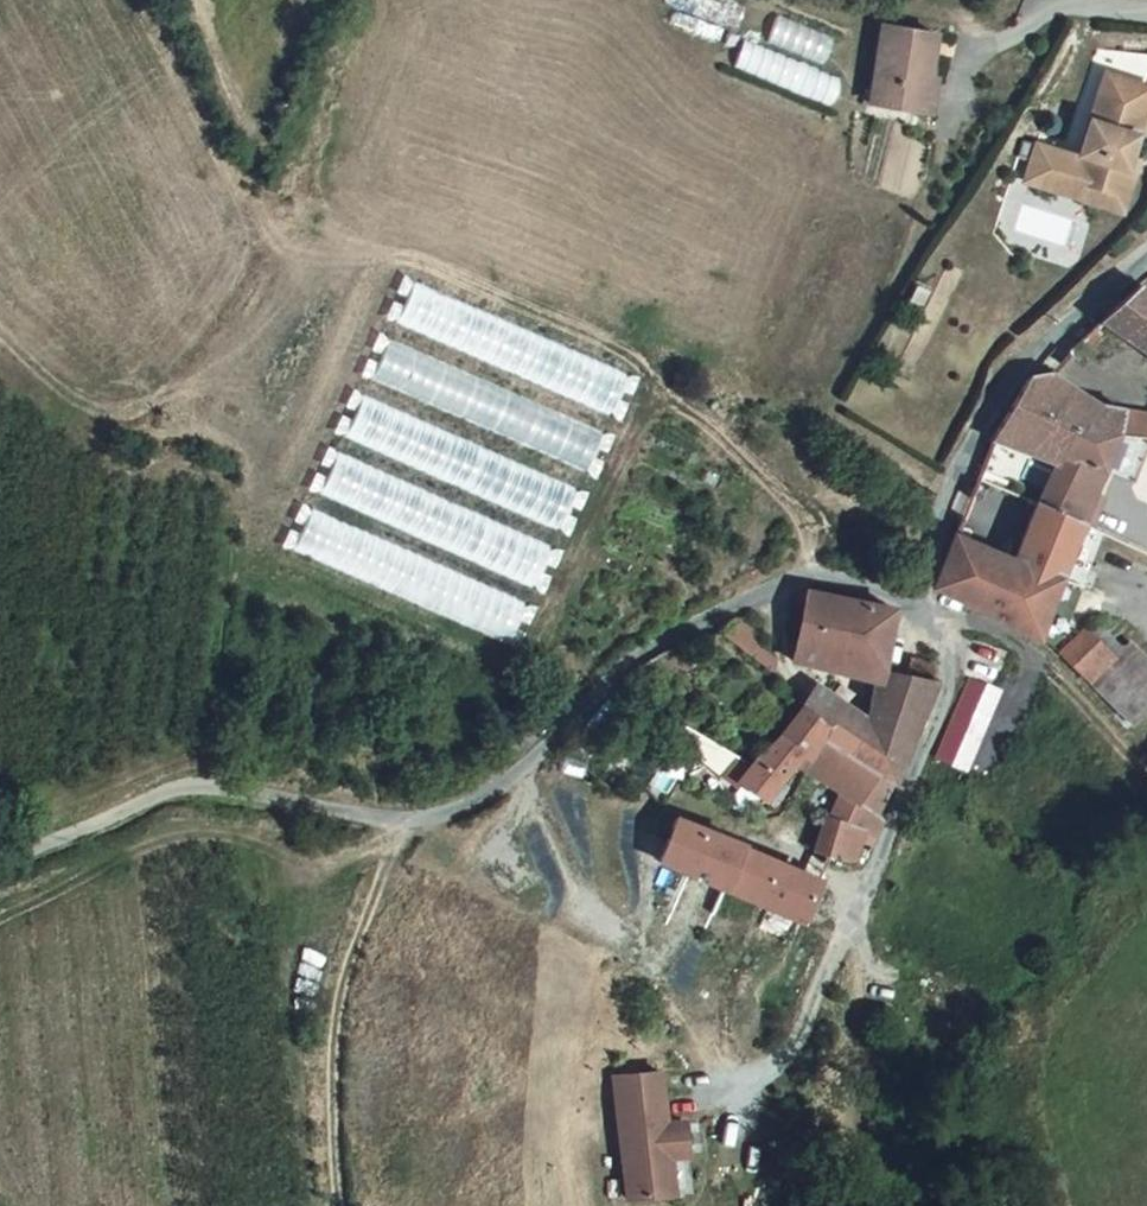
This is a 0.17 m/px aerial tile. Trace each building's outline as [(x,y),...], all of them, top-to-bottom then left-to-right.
[(824,72),(830,38),(776,15),(765,47),(745,39),(737,65),(833,103),(840,77),(824,72)] [(911,29),(860,21),(847,102),(910,111),(916,51),(908,50),(911,29)] [(1098,186),(1060,174),(1056,189),(1100,203),(1146,58),(1146,53),(1142,51),(1131,82),(1098,186)] [(1060,174),(1098,186),(1131,82),(1086,68),(1060,150),(1056,164),(1060,174)] [(1007,175),(1056,189),(1060,174),(1056,164),(1060,150),(1017,138),(1007,175)] [(1129,281),(1093,319),(1146,356),(1146,293),(1129,281)] [(611,414),(626,376),(412,283),(397,322),(611,414)] [(602,433),(388,339),(371,379),(587,472),(602,433)] [(1084,389),(1050,367),(1025,375),(1077,407),(1084,389)] [(1077,407),(1025,375),(990,425),(1055,451),(1077,407)] [(1115,433),(1116,430),(1124,408),(1095,397),(1084,389),(1077,407),(1115,433)] [(567,535),(584,494),(353,390),(333,432),(567,535)] [(1067,548),(1115,433),(1077,407),(1055,451),(1029,502),(1009,551),(1056,572),(1057,574),(1067,548)] [(1124,408),(1116,430),(1115,433),(1146,435),(1146,412),(1124,408)] [(543,592),(561,551),(328,446),(310,490),(543,592)] [(517,651),(535,608),(304,501),(284,550),(517,651)] [(1009,551),(951,526),(929,579),(949,590),(1031,632),(1040,609),(1051,615),(1066,581),(1057,574),(1056,572),(1009,551)] [(888,602),(800,580),(783,651),(872,662),(888,602)] [(727,614),(712,625),(756,653),(762,645),(748,637),(752,628),(727,614)] [(1055,642),(1085,670),(1103,650),(1073,624),(1055,642)] [(1101,685),(1123,642),(1116,638),(1103,650),(1085,670),(1101,685)] [(1123,642),(1101,685),(1132,713),(1146,697),(1146,667),(1123,642)] [(928,670),(872,662),(864,696),(910,715),(928,670)] [(752,726),(782,688),(771,681),(779,669),(768,663),(728,709),(752,726)] [(792,694),(802,697),(807,684),(779,669),(771,681),(782,688),(789,690),(792,694)] [(874,810),(910,715),(864,696),(812,672),(807,684),(802,697),(820,708),(812,725),(867,764),(852,799),(874,810)] [(969,678),(936,756),(967,769),(1000,691),(969,678)] [(880,815),(874,810),(852,799),(867,764),(812,725),(820,708),(802,697),(792,694),(736,774),(757,796),(770,795),(786,762),(792,748),(818,763),(813,777),(833,790),(819,811),(859,828),(872,832),(880,815)] [(690,719),(672,709),(665,729),(681,738),(690,719)] [(792,748),(786,762),(813,777),(818,763),(792,748)] [(859,828),(819,811),(810,843),(853,857),(859,828)] [(816,875),(674,813),(660,859),(713,885),(799,919),(816,875)] [(659,1071),(613,1076),(626,1198),(672,1193),(664,1122),(659,1071)] [(682,1120),(664,1122),(672,1193),(690,1191),(682,1120)]
